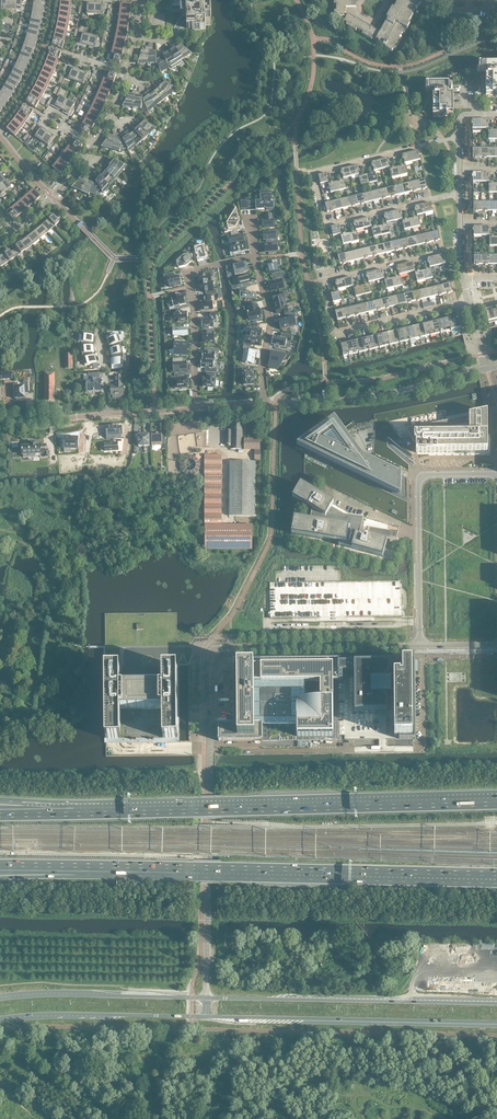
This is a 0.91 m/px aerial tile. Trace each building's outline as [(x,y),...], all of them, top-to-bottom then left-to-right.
[(21,2),(21,1),(17,1),(17,0),(7,0),(7,1),(2,1),(2,10),(6,10),(6,11),(16,12),(17,10),(21,10),(21,2)] [(334,4),(338,4),(338,11),(334,11),(334,15),(334,17),(344,17),(344,7),(356,7),(356,0),(334,0),(334,4)] [(413,16),(409,14),(413,8),(417,10),(419,6),(420,5),(413,1),(413,0),(397,0),(396,2),(400,5),(397,11),(392,8),(390,12),(386,18),(388,19),(386,22),(386,21),(381,30),(382,30),(380,33),(348,14),(345,20),(348,21),(346,25),(356,31),(358,27),(364,30),(362,34),(372,40),(374,36),(380,39),(378,43),(382,45),(383,46),(382,47),(390,51),(392,48),(395,50),(401,40),(397,38),(401,32),(404,34),(410,24),(406,22),(408,20),(410,21),(413,16)] [(95,15),(95,4),(94,4),(94,2),(90,2),(90,3),(87,3),(87,8),(85,8),(85,11),(87,11),(87,14),(95,15)] [(103,9),(104,4),(101,4),(101,3),(97,2),(97,4),(95,4),(95,15),(103,15),(103,12),(105,12),(105,9),(103,9)] [(211,17),(211,2),(201,3),(201,7),(196,8),(196,5),(193,5),(181,5),(181,16),(182,16),(187,15),(187,29),(193,29),(193,30),(206,30),(206,26),(211,26),(211,17)] [(41,22),(42,20),(31,18),(31,21),(30,24),(41,26),(41,24),(42,24),(42,22),(41,22)] [(40,28),(41,26),(30,24),(29,27),(29,29),(39,32),(40,30),(41,30),(41,28),(40,28)] [(39,34),(39,32),(29,29),(28,33),(27,35),(38,38),(38,36),(39,36),(40,34),(39,34)] [(66,35),(67,31),(57,29),(56,32),(55,34),(66,37),(66,35)] [(88,46),(91,35),(83,33),(82,36),(80,36),(79,39),(81,39),(80,44),(83,45),(82,46),(86,47),(86,46),(88,46)] [(65,41),(66,37),(55,34),(55,37),(54,40),(64,43),(65,41)] [(37,40),(38,38),(27,35),(26,38),(25,41),(36,44),(36,42),(37,42),(38,40),(37,40)] [(99,44),(100,41),(98,41),(99,38),(91,35),(88,46),(89,46),(89,48),(92,49),(93,47),(96,48),(97,44),(99,44)] [(125,46),(126,40),(115,38),(114,44),(125,46)] [(63,47),(64,43),(54,40),(52,46),(62,49),(63,47)] [(35,46),(36,44),(25,41),(25,43),(24,46),(34,50),(34,48),(35,48),(36,46),(35,46)] [(123,52),(125,46),(114,44),(113,49),(123,52)] [(191,53),(184,47),(181,44),(180,44),(181,45),(178,47),(176,44),(176,45),(174,46),(173,47),(183,59),(183,58),(185,57),(186,57),(186,56),(191,53)] [(33,52),(34,50),(24,46),(23,49),(22,52),(32,55),(32,54),(33,54),(34,52),(33,52)] [(148,63),(149,48),(146,48),(146,47),(145,51),(142,51),(142,50),(138,63),(139,63),(144,63),(145,63),(147,63),(148,63)] [(183,59),(173,47),(171,49),(171,48),(170,49),(173,51),(170,53),(170,54),(176,64),(178,62),(178,63),(179,63),(179,62),(184,59),(183,58),(183,59)] [(157,64),(156,51),(156,52),(152,51),(153,48),(152,48),(149,48),(150,48),(149,48),(148,63),(150,63),(150,64),(156,64),(157,64)] [(122,58),(123,52),(113,49),(111,55),(122,58)] [(60,56),(61,53),(51,50),(49,56),(59,60),(60,56)] [(31,57),(32,55),(22,52),(20,55),(19,57),(29,61),(30,59),(31,60),(32,58),(31,57)] [(176,64),(170,54),(170,53),(167,55),(165,52),(163,53),(162,54),(168,67),(171,66),(171,67),(174,65),(176,64)] [(168,67),(162,54),(159,55),(160,58),(157,60),(157,59),(161,72),(166,69),(168,67)] [(120,64),(122,58),(111,55),(111,57),(110,61),(120,64)] [(58,61),(59,60),(49,56),(48,59),(47,61),(57,65),(58,61)] [(29,63),(29,61),(19,57),(19,59),(17,62),(27,67),(28,65),(29,65),(30,63),(29,63)] [(55,71),(57,65),(47,61),(46,64),(45,67),(55,71)] [(26,69),(27,67),(17,62),(16,65),(15,68),(25,72),(25,71),(26,71),(27,69),(26,69)] [(476,66),(476,73),(482,73),(483,75),(483,77),(486,76),(486,77),(486,98),(496,98),(496,66),(476,66)] [(53,76),(55,71),(45,67),(44,69),(43,72),(53,76)] [(24,74),(25,72),(15,68),(12,73),(22,78),(23,76),(24,77),(25,75),(24,74)] [(76,82),(80,71),(78,71),(79,69),(75,68),(75,69),(72,69),(71,73),(69,72),(68,75),(70,76),(68,79),(76,82)] [(86,78),(88,74),(85,73),(85,72),(82,71),(82,72),(80,71),(76,82),(84,84),(85,81),(87,82),(88,79),(86,78)] [(114,81),(117,75),(106,71),(105,75),(104,78),(114,81)] [(51,80),(53,76),(43,72),(41,74),(40,77),(50,81),(51,80)] [(21,80),(22,78),(12,73),(10,76),(9,78),(19,83),(20,82),(21,82),(22,80),(21,80)] [(49,83),(50,81),(40,77),(39,79),(38,82),(48,87),(49,83)] [(18,85),(19,83),(9,78),(8,81),(7,83),(16,89),(17,87),(18,87),(19,86),(18,85)] [(112,87),(114,81),(104,78),(103,79),(102,83),(112,87)] [(176,89),(164,81),(165,82),(162,84),(160,82),(160,83),(158,84),(158,85),(169,95),(170,93),(171,93),(176,89)] [(47,89),(48,87),(38,82),(37,85),(35,87),(45,92),(47,89)] [(16,89),(7,83),(4,88),(13,94),(14,92),(15,93),(16,91),(15,90),(16,89)] [(110,92),(112,87),(102,83),(100,88),(110,92)] [(169,95),(158,85),(157,85),(156,87),(155,87),(157,89),(155,92),(163,101),(164,100),(165,100),(169,96),(169,95)] [(453,104),(453,96),(448,96),(448,92),(449,92),(451,93),(451,94),(452,88),(449,87),(449,85),(425,85),(425,92),(429,92),(430,94),(430,96),(433,95),(433,96),(433,118),(453,118),(453,104)] [(42,97),(45,92),(35,87),(33,92),(42,97)] [(13,94),(4,88),(2,91),(0,93),(9,99),(10,97),(11,98),(12,96),(13,94)] [(108,98),(110,92),(100,88),(98,94),(108,98)] [(133,107),(136,92),(133,91),(132,94),(128,94),(129,93),(123,106),(124,106),(129,106),(130,106),(132,106),(132,107),(133,107)] [(163,101),(155,92),(152,94),(150,91),(148,93),(147,93),(155,106),(157,104),(158,105),(160,103),(161,103),(163,101)] [(42,97),(33,92),(30,97),(39,102),(41,99),(42,97)] [(143,100),(142,100),(143,96),(142,96),(139,96),(140,93),(139,93),(137,92),(136,92),(133,107),(135,107),(135,108),(141,109),(141,107),(146,108),(143,100)] [(0,93),(0,94),(0,100),(6,104),(7,102),(8,103),(9,101),(8,101),(9,99),(0,93)] [(155,106),(147,93),(145,95),(145,94),(144,95),(146,98),(143,100),(146,108),(148,111),(153,108),(153,107),(155,106)] [(106,103),(108,98),(98,94),(96,99),(106,103)] [(62,110),(67,100),(60,96),(59,99),(57,98),(56,101),(57,102),(55,106),(57,107),(57,108),(60,110),(60,109),(62,110)] [(37,105),(39,102),(30,97),(26,103),(36,108),(37,105)] [(103,109),(106,103),(96,99),(93,104),(103,109)] [(73,107),(75,104),(67,100),(62,110),(64,111),(63,112),(66,114),(67,112),(69,114),(71,110),(73,111),(75,108),(73,107)] [(102,110),(103,109),(93,104),(91,109),(100,114),(102,110)] [(34,112),(26,106),(24,106),(21,111),(30,117),(32,114),(34,112)] [(98,119),(100,114),(91,109),(88,114),(98,119)] [(30,117),(21,111),(19,113),(18,116),(26,122),(30,117)] [(95,125),(98,119),(88,114),(85,119),(95,125)] [(26,122),(18,116),(16,118),(14,120),(15,121),(23,127),(26,122)] [(95,125),(85,119),(83,124),(92,130),(93,128),(95,125)] [(481,129),(481,119),(472,120),(472,122),(471,122),(471,124),(472,124),(473,129),(481,129)] [(489,128),(489,124),(490,124),(490,121),(489,121),(489,119),(481,119),(481,129),(489,128)] [(23,127),(15,121),(14,120),(12,122),(11,125),(19,132),(23,127)] [(155,128),(152,126),(144,120),(143,121),(144,121),(142,124),(139,121),(139,122),(137,124),(149,134),(148,134),(150,132),(151,132),(155,128)] [(91,132),(92,130),(83,124),(81,126),(79,130),(89,136),(91,132)] [(149,134),(137,124),(137,125),(135,127),(135,126),(134,127),(137,129),(134,131),(135,132),(143,141),(144,139),(145,139),(149,135),(149,134)] [(19,132),(11,125),(7,129),(15,136),(18,133),(19,132)] [(42,141),(48,132),(46,131),(47,130),(44,128),(44,129),(41,128),(38,131),(37,130),(35,133),(37,134),(35,137),(42,141)] [(496,139),(496,130),(493,130),(493,129),(491,129),(491,130),(488,130),(488,140),(496,139)] [(143,141),(135,132),(134,131),(132,134),(130,131),(127,133),(135,145),(137,143),(138,144),(140,142),(141,142),(143,141)] [(52,141),(55,137),(52,135),(53,134),(50,132),(49,133),(48,132),(42,141),(48,146),(50,143),(52,144),(54,142),(52,141)] [(111,149),(117,134),(114,133),(113,136),(109,135),(110,134),(109,134),(103,146),(108,148),(109,148),(111,148),(111,149)] [(135,145),(127,133),(125,135),(124,134),(124,135),(126,137),(123,140),(122,139),(127,149),(128,152),(129,151),(133,147),(135,145)] [(127,149),(122,139),(123,140),(123,141),(119,139),(121,136),(120,135),(120,136),(117,135),(117,134),(111,149),(112,149),(112,148),(114,149),(114,150),(120,152),(120,150),(125,151),(125,150),(127,149)] [(79,151),(83,145),(74,139),(70,145),(79,151)] [(79,151),(70,145),(67,149),(75,156),(79,151)] [(75,156),(67,149),(63,154),(72,160),(75,156)] [(481,158),(481,149),(473,149),(473,158),(475,158),(475,159),(478,159),(478,158),(481,158)] [(420,160),(419,155),(420,155),(420,153),(419,153),(418,151),(410,153),(412,162),(420,160)] [(412,162),(410,153),(402,155),(403,157),(402,157),(403,159),(404,159),(405,164),(412,162)] [(72,160),(63,154),(60,158),(68,165),(72,160)] [(68,165),(60,158),(56,163),(65,170),(68,165)] [(390,167),(389,163),(390,163),(389,160),(388,160),(388,158),(380,160),(382,169),(390,167)] [(122,170),(126,166),(125,165),(113,160),(114,161),(112,163),(109,161),(109,162),(108,164),(107,164),(107,165),(120,173),(121,170),(122,171),(122,170)] [(382,169),(380,160),(372,162),(372,164),(371,165),(372,167),(373,167),(374,171),(382,169)] [(65,170),(56,163),(52,168),(61,175),(65,170)] [(120,173),(107,165),(106,167),(105,167),(108,169),(106,172),(107,173),(115,180),(117,178),(121,173),(120,173)] [(408,174),(406,165),(405,166),(404,166),(403,166),(403,165),(401,166),(401,167),(398,167),(400,176),(408,174)] [(359,175),(358,170),(359,170),(358,168),(357,166),(349,168),(351,177),(359,175)] [(400,176),(398,167),(394,168),(394,167),(392,168),(392,169),(390,169),(392,178),(400,176)] [(351,177),(349,168),(341,170),(342,172),(341,172),(341,174),(342,174),(343,179),(351,177)] [(115,180),(107,173),(106,172),(104,174),(101,172),(101,173),(99,174),(109,186),(111,184),(113,182),(114,182),(115,180)] [(377,182),(375,173),(374,173),(373,173),(373,172),(370,173),(370,174),(367,175),(369,184),(377,182)] [(329,184),(327,178),(328,178),(328,175),(327,175),(326,173),(318,175),(321,186),(328,184),(329,184)] [(481,182),(481,173),(473,173),(473,175),(472,175),(472,177),(473,177),(473,182),(481,182)] [(489,182),(489,177),(490,177),(490,175),(489,175),(489,173),(481,173),(481,182),(489,182)] [(109,186),(99,174),(98,175),(99,175),(96,177),(96,176),(96,177),(98,179),(96,182),(95,181),(97,184),(96,185),(95,185),(97,193),(101,190),(103,193),(103,192),(107,188),(109,186)] [(369,184),(367,175),(364,176),(364,175),(361,175),(361,176),(360,177),(359,177),(361,186),(369,184)] [(81,191),(89,178),(89,177),(86,176),(87,176),(86,176),(84,179),(81,177),(82,176),(73,187),(79,189),(79,190),(79,189),(81,190),(81,191)] [(97,193),(95,185),(94,185),(94,184),(91,182),(92,179),(89,178),(90,178),(89,178),(81,191),(82,191),(84,192),(84,193),(85,192),(89,195),(97,198),(97,199),(97,198),(97,193)] [(427,188),(425,179),(417,181),(419,190),(427,188)] [(346,189),(344,180),(344,181),(343,181),(342,181),(342,180),(339,181),(340,181),(336,182),(339,191),(346,189)] [(10,187),(5,181),(0,185),(0,192),(1,194),(5,191),(6,193),(9,191),(7,189),(10,187)] [(419,190),(417,181),(410,183),(412,192),(419,190)] [(339,191),(336,182),(333,183),(333,182),(330,183),(331,183),(331,184),(330,184),(329,184),(328,184),(331,193),(339,191)] [(412,192),(410,183),(402,185),(404,194),(412,192)] [(496,184),(494,184),(494,183),(491,183),(491,184),(489,184),(489,193),(496,193),(496,191),(496,184)] [(404,194),(402,185),(394,187),(396,196),(404,194)] [(396,196),(394,187),(387,189),(389,198),(396,196)] [(40,197),(32,189),(28,193),(36,201),(40,197)] [(389,198),(387,189),(379,191),(381,199),(389,198)] [(381,199),(379,191),(371,192),(373,201),(381,199)] [(373,201),(371,192),(364,194),(366,203),(373,201)] [(36,201),(28,193),(24,197),(31,205),(36,201)] [(272,201),(272,194),(267,195),(267,194),(264,194),(264,195),(261,195),(261,201),(255,201),(256,203),(252,203),(252,207),(256,207),(256,210),(264,210),(264,209),(266,209),(266,210),(274,209),(274,202),(271,202),(271,201),(272,201)] [(366,203),(364,194),(356,196),(358,205),(366,203)] [(358,205),(356,196),(348,198),(351,207),(358,205)] [(31,205),(24,197),(20,201),(27,209),(31,205)] [(351,207),(348,198),(341,200),(343,209),(351,207)] [(343,209),(341,200),(333,202),(335,211),(343,209)] [(27,209),(20,201),(15,204),(22,213),(27,209)] [(250,204),(249,201),(241,201),(241,209),(249,209),(249,207),(248,207),(248,204),(250,204)] [(335,211),(333,202),(325,204),(327,213),(335,211)] [(482,211),(481,202),(473,202),(473,211),(476,211),(476,212),(478,212),(478,211),(482,211)] [(433,212),(432,207),(433,207),(432,205),(431,205),(431,203),(423,205),(425,214),(433,212)] [(22,213),(15,204),(11,208),(18,217),(22,213)] [(425,214),(423,205),(415,207),(416,209),(415,209),(415,211),(416,211),(417,215),(425,214)] [(18,217),(11,208),(6,212),(12,221),(18,217)] [(225,233),(234,231),(234,229),(235,229),(236,228),(239,222),(236,208),(224,229),(225,233)] [(402,219),(401,215),(402,214),(402,212),(401,212),(400,210),(392,212),(395,221),(402,219)] [(395,221),(392,212),(384,214),(385,216),(384,216),(385,219),(386,219),(387,223),(395,221)] [(55,226),(62,219),(57,214),(54,217),(50,213),(46,217),(55,226)] [(272,214),(265,215),(265,218),(266,218),(266,220),(262,220),(262,221),(262,228),(275,227),(274,219),(272,219),(272,214)] [(55,226),(46,217),(42,220),(44,223),(41,225),(43,227),(48,232),(54,226),(55,226)] [(420,226),(418,217),(418,218),(416,218),(416,217),(413,217),(413,218),(414,218),(410,219),(412,228),(420,226)] [(372,227),(371,222),(372,222),(371,220),(370,220),(370,218),(362,220),(364,229),(372,227)] [(412,228),(410,219),(407,220),(407,219),(404,220),(405,221),(404,221),(403,221),(402,221),(405,230),(412,228)] [(364,229),(362,220),(354,222),(354,224),(353,224),(354,226),(355,226),(356,230),(364,229)] [(390,234),(388,225),(387,225),(386,225),(385,225),(385,224),(383,225),(383,226),(380,227),(382,236),(390,234)] [(48,232),(43,227),(41,225),(38,228),(36,225),(32,229),(40,239),(40,238),(48,232)] [(341,234),(340,230),(341,229),(340,227),(339,225),(331,227),(333,236),(341,234)] [(382,236),(380,227),(376,227),(376,226),(374,227),(374,228),(373,229),(372,228),(372,229),(374,237),(382,236)] [(482,235),(482,226),(474,226),(474,228),(473,228),(473,231),(474,231),(474,235),(482,235)] [(490,235),(490,231),(491,231),(491,228),(490,228),(490,226),(482,226),(482,235),(490,235)] [(40,239),(32,229),(28,232),(30,235),(27,237),(28,239),(33,245),(40,239)] [(278,230),(268,231),(268,233),(266,234),(263,234),(264,240),(266,240),(266,243),(275,242),(275,240),(276,239),(276,236),(279,235),(278,230)] [(231,245),(231,246),(244,242),(243,235),(239,236),(237,231),(233,232),(231,233),(232,238),(231,238),(233,245),(231,245)] [(440,240),(438,231),(430,233),(432,242),(440,240)] [(359,241),(357,232),(356,232),(355,233),(355,232),(352,232),(352,233),(349,234),(351,243),(359,241)] [(432,242),(430,233),(422,235),(424,244),(432,242)] [(351,243),(349,234),(346,235),(346,234),(343,235),(343,236),(342,236),(341,236),(343,245),(351,243)] [(424,244),(422,235),(415,237),(417,246),(424,244)] [(33,245),(28,239),(27,237),(24,239),(22,237),(17,240),(25,250),(33,245)] [(409,248),(407,239),(407,237),(399,239),(399,241),(401,249),(409,248)] [(417,246),(415,237),(407,239),(409,248),(417,246)] [(25,250),(17,240),(13,243),(16,248),(13,250),(17,256),(25,251),(25,250)] [(401,249),(399,241),(392,243),(394,251),(401,249)] [(244,242),(231,246),(233,252),(232,253),(233,256),(239,255),(239,251),(246,250),(244,243),(244,242)] [(268,252),(268,254),(277,253),(277,245),(276,242),(275,242),(266,243),(266,246),(265,246),(265,252),(268,252)] [(394,251),(392,243),(384,244),(386,253),(394,251)] [(386,253),(384,244),(376,246),(378,255),(386,253)] [(209,257),(207,252),(205,252),(205,251),(204,247),(203,246),(196,248),(197,251),(193,252),(193,253),(194,256),(194,257),(195,261),(197,261),(198,262),(203,261),(203,259),(209,258),(209,257)] [(378,255),(376,246),(369,248),(371,257),(378,255)] [(17,256),(13,250),(10,252),(7,248),(2,251),(9,261),(17,256)] [(371,257),(369,248),(361,250),(363,259),(371,257)] [(363,259),(361,250),(353,252),(356,261),(363,259)] [(2,251),(0,252),(0,265),(1,267),(9,262),(9,261),(2,251)] [(356,261),(353,252),(346,254),(348,263),(356,261)] [(192,259),(194,257),(194,256),(193,253),(184,255),(176,262),(178,269),(186,267),(192,261),(192,259)] [(348,263),(346,254),(338,256),(340,264),(348,263)] [(446,264),(445,259),(446,259),(445,257),(444,257),(444,255),(436,257),(438,266),(446,264)] [(482,265),(482,256),(474,256),(474,265),(476,265),(476,266),(479,266),(479,265),(482,265)] [(438,266),(436,257),(428,259),(428,261),(427,261),(428,263),(429,263),(430,267),(438,266)] [(272,265),(265,267),(267,274),(279,271),(278,267),(282,266),(282,259),(272,260),(272,265)] [(415,271),(414,267),(415,266),(414,264),(413,264),(413,262),(405,264),(407,273),(415,271)] [(246,264),(232,267),(234,274),(235,273),(235,275),(247,273),(246,271),(248,271),(246,264)] [(407,273),(405,264),(397,266),(398,268),(397,268),(397,271),(398,271),(399,275),(407,273)] [(433,278),(431,269),(430,269),(429,270),(429,269),(428,269),(426,269),(426,270),(423,271),(425,280),(433,278)] [(384,279),(383,274),(384,274),(384,272),(383,272),(382,270),(374,272),(377,280),(384,279)] [(199,276),(199,284),(213,283),(211,283),(211,277),(213,277),(213,271),(205,272),(205,276),(199,276)] [(425,280),(423,271),(420,272),(420,271),(417,272),(417,273),(416,273),(415,273),(417,282),(425,280)] [(377,280),(374,272),(366,274),(367,276),(366,276),(367,278),(368,278),(369,282),(377,280)] [(175,276),(174,273),(163,275),(164,276),(165,279),(167,278),(170,287),(174,286),(174,287),(178,286),(178,285),(181,284),(179,277),(175,278),(175,276)] [(250,276),(249,276),(249,273),(236,276),(238,285),(236,286),(236,289),(246,287),(245,284),(252,282),(250,276)] [(287,282),(285,274),(272,277),(273,281),(269,283),(271,291),(284,288),(283,283),(287,282)] [(402,286),(400,277),(398,277),(398,276),(395,277),(396,278),(392,279),(395,287),(402,286)] [(354,286),(353,282),(354,281),(353,279),(352,279),(352,277),(344,279),(346,288),(354,286)] [(395,287),(392,279),(389,279),(389,278),(386,279),(387,279),(387,280),(386,280),(385,280),(384,281),(387,289),(395,287)] [(346,288),(344,279),(336,281),(336,283),(335,283),(336,286),(337,285),(338,290),(346,288)] [(213,283),(199,284),(200,284),(201,292),(205,291),(205,293),(208,292),(208,295),(216,295),(215,291),(213,291),(213,283)] [(453,292),(451,283),(443,285),(445,294),(448,293),(448,294),(451,293),(450,293),(453,292)] [(372,293),(370,284),(369,284),(368,285),(367,285),(367,284),(365,284),(365,285),(362,286),(364,295),(372,293)] [(445,294),(443,285),(435,287),(437,296),(439,295),(439,296),(442,296),(442,295),(445,294)] [(364,295),(362,286),(358,287),(358,286),(356,287),(356,288),(355,288),(354,288),(356,297),(357,299),(364,298),(364,295)] [(437,296),(435,287),(427,289),(429,298),(437,296)] [(429,298),(427,289),(420,291),(422,300),(429,298)] [(272,298),(274,306),(286,303),(285,297),(289,296),(288,290),(279,292),(280,297),(279,297),(278,296),(272,298)] [(240,291),(239,297),(240,297),(240,298),(243,298),(248,298),(248,299),(251,299),(256,299),(257,293),(240,291)] [(341,301),(339,292),(337,292),(337,291),(334,292),(334,293),(331,294),(333,303),(341,301)] [(422,300),(420,291),(412,293),(414,301),(417,301),(418,302),(420,301),(420,300),(422,300)] [(414,301),(412,293),(404,294),(406,303),(408,303),(409,304),(411,303),(411,302),(414,301)] [(171,299),(174,310),(178,309),(180,308),(180,306),(185,304),(186,304),(184,296),(184,297),(180,297),(180,294),(172,296),(173,299),(172,299),(171,299)] [(406,303),(404,294),(397,296),(399,305),(406,303)] [(204,297),(204,302),(200,302),(201,310),(213,310),(212,301),(211,301),(211,296),(204,297)] [(399,305),(397,296),(389,298),(391,307),(399,305)] [(391,307),(389,298),(381,300),(384,309),(387,308),(387,309),(389,308),(389,307),(391,307)] [(384,309),(381,300),(374,302),(376,311),(378,310),(378,311),(381,311),(380,310),(384,309)] [(376,311),(374,302),(366,304),(368,313),(376,311)] [(288,310),(286,303),(274,306),(276,314),(282,312),(282,311),(283,311),(285,316),(286,315),(292,314),(291,309),(288,310)] [(256,304),(248,306),(248,307),(246,308),(247,313),(248,313),(250,321),(261,318),(258,308),(257,308),(256,304)] [(368,313),(366,304),(358,306),(361,314),(368,313)] [(361,314),(358,306),(351,308),(353,316),(356,316),(356,317),(359,316),(359,315),(361,314)] [(493,320),(490,306),(485,308),(488,321),(493,320)] [(353,316),(351,308),(343,309),(345,318),(347,318),(347,319),(350,318),(350,317),(353,316)] [(178,313),(178,309),(174,310),(170,311),(170,315),(174,315),(174,322),(176,321),(176,323),(181,323),(181,321),(187,321),(187,313),(182,313),(178,313)] [(345,318),(343,309),(335,311),(337,320),(345,318)] [(295,317),(298,316),(297,312),(292,314),(286,315),(287,319),(279,321),(281,330),(296,326),(294,317),(295,317)] [(210,318),(201,319),(202,328),(203,328),(203,330),(209,329),(209,327),(214,327),(214,320),(217,320),(216,313),(210,314),(210,318)] [(461,328),(458,314),(453,315),(456,329),(461,328)] [(451,330),(449,321),(448,318),(447,319),(446,317),(443,318),(446,332),(451,330)] [(441,333),(438,323),(438,321),(437,321),(436,319),(432,320),(436,334),(441,333)] [(431,335),(428,326),(428,323),(426,324),(426,322),(422,323),(425,336),(431,335)] [(248,335),(260,337),(261,329),(257,329),(259,323),(249,324),(247,335),(248,335)] [(420,338),(418,328),(417,326),(416,326),(416,324),(412,325),(415,339),(420,338)] [(188,337),(188,329),(183,327),(172,328),(173,330),(173,336),(181,337),(188,337)] [(410,340),(408,331),(407,328),(406,329),(405,327),(402,328),(405,341),(410,340)] [(400,343),(398,333),(397,331),(396,331),(395,329),(391,330),(395,344),(400,343)] [(205,335),(202,335),(203,342),(209,342),(209,343),(214,343),(213,330),(207,330),(207,333),(205,333),(205,335)] [(94,353),(93,346),(89,347),(89,343),(93,343),(94,337),(94,336),(89,336),(90,332),(83,331),(83,335),(82,335),(79,335),(79,341),(79,342),(82,342),(83,347),(82,347),(82,348),(82,354),(83,354),(84,358),(84,359),(83,359),(83,360),(85,365),(85,366),(96,363),(95,356),(91,357),(90,353),(94,353)] [(123,353),(122,348),(122,347),(121,347),(120,342),(121,342),(119,336),(118,336),(116,332),(110,334),(110,335),(111,335),(112,338),(111,338),(112,338),(108,340),(110,346),(114,345),(115,348),(110,349),(112,356),(116,355),(116,359),(112,359),(112,366),(123,366),(123,359),(122,359),(122,355),(122,354),(123,354),(123,353)] [(390,345),(387,336),(387,333),(385,334),(385,332),(381,333),(385,346),(390,345)] [(279,348),(279,346),(285,347),(287,341),(291,342),(292,336),(282,334),(281,338),(273,336),(271,344),(275,345),(274,347),(279,348)] [(379,348),(377,338),(377,336),(375,336),(375,334),(371,335),(374,349),(379,348)] [(244,346),(250,348),(251,344),(259,346),(261,337),(260,337),(248,335),(246,342),(245,341),(244,346)] [(369,350),(367,341),(366,338),(365,339),(365,337),(361,338),(364,351),(369,350)] [(359,353),(357,343),(356,341),(355,341),(354,339),(351,340),(354,354),(359,353)] [(175,340),(174,350),(178,350),(177,355),(187,355),(187,348),(187,343),(185,343),(185,341),(175,340)] [(349,355),(347,346),(346,343),(345,344),(344,342),(340,343),(343,356),(349,355)] [(201,360),(215,361),(215,358),(216,358),(216,357),(215,357),(215,354),(218,355),(218,349),(213,349),(212,353),(208,353),(203,352),(203,356),(202,356),(202,357),(203,357),(202,358),(202,360),(201,360)] [(246,350),(244,363),(254,364),(256,352),(246,350)] [(272,355),(269,368),(277,370),(280,365),(281,365),(284,359),(283,359),(287,354),(276,352),(275,356),(272,355)] [(73,368),(72,354),(65,355),(65,369),(73,368)] [(187,369),(187,362),(183,362),(183,358),(173,359),(174,373),(187,372),(188,372),(188,371),(187,371),(187,369)] [(215,361),(201,360),(201,363),(201,364),(201,368),(205,368),(205,372),(206,372),(215,373),(217,373),(217,368),(214,368),(214,365),(214,364),(214,361),(215,361)] [(245,371),(245,367),(238,366),(238,372),(243,372),(244,386),(255,385),(254,370),(245,371)] [(55,402),(55,387),(55,373),(44,372),(44,402),(55,402)] [(214,376),(215,373),(206,372),(206,373),(207,373),(207,379),(206,379),(203,379),(203,384),(203,387),(215,388),(215,376),(214,376)] [(101,391),(100,381),(100,378),(100,376),(98,376),(98,373),(87,374),(87,377),(84,377),(84,382),(86,382),(87,392),(101,391)] [(123,386),(123,376),(115,376),(115,386),(111,386),(111,395),(123,395),(123,386)] [(188,384),(188,379),(178,380),(178,376),(170,377),(171,385),(174,385),(174,389),(182,388),(182,389),(187,389),(186,388),(188,388),(187,384),(188,384)] [(29,391),(28,382),(24,382),(24,386),(14,386),(15,399),(16,399),(16,400),(20,400),(20,398),(25,398),(25,391),(29,391)] [(487,452),(487,412),(479,414),(479,415),(472,415),(469,416),(469,417),(407,430),(414,443),(416,443),(416,445),(416,453),(465,452),(466,452),(487,452)] [(402,475),(363,456),(334,418),(297,446),(401,496),(402,475)] [(242,449),(242,423),(232,423),(231,431),(226,431),(225,444),(231,444),(231,449),(242,449)] [(120,429),(105,430),(105,437),(121,436),(120,429)] [(162,445),(162,435),(162,433),(151,434),(152,445),(162,445)] [(61,439),(61,443),(65,443),(64,449),(78,449),(78,438),(65,438),(65,439),(61,439)] [(260,461),(260,439),(244,439),(244,449),(254,449),(254,461),(260,461)] [(41,450),(41,444),(36,444),(36,443),(31,443),(31,446),(22,447),(21,447),(21,448),(21,450),(22,451),(23,455),(23,457),(28,457),(28,455),(45,454),(45,457),(49,457),(48,450),(41,450)] [(118,443),(104,443),(105,451),(119,451),(118,443)] [(196,457),(195,457),(194,456),(193,456),(192,455),(191,455),(190,455),(189,455),(188,455),(187,456),(185,456),(185,457),(184,457),(183,458),(183,459),(182,459),(182,460),(181,461),(181,462),(180,463),(180,464),(180,465),(180,466),(180,467),(180,468),(181,468),(181,469),(181,470),(182,471),(182,472),(183,472),(184,473),(185,474),(186,474),(187,475),(188,475),(189,475),(190,475),(192,475),(193,475),(194,474),(195,474),(196,473),(197,472),(198,471),(199,470),(199,469),(199,468),(200,468),(200,467),(200,466),(200,465),(200,464),(200,463),(200,462),(199,462),(199,461),(199,460),(198,459),(197,458),(196,457)] [(221,524),(221,455),(205,455),(205,524),(221,524)] [(255,516),(256,469),(256,462),(230,462),(229,516),(255,516)] [(363,529),(365,519),(348,517),(347,514),(346,513),(345,513),(344,513),(343,513),(342,513),(342,514),(341,514),(340,516),(331,508),(334,503),(301,484),(293,498),(315,511),(314,522),(294,518),(292,534),(331,541),(332,537),(340,538),(338,545),(383,557),(387,541),(358,534),(360,528),(363,529)] [(251,549),(251,526),(206,526),(206,549),(251,549)] [(402,611),(402,587),(402,585),(402,584),(402,581),(399,581),(399,582),(363,582),(342,582),(275,583),(270,583),(270,588),(270,613),(270,614),(270,615),(270,618),(273,618),(292,618),(320,618),(320,623),(325,623),(342,622),(342,617),(347,617),(375,617),(402,617),(402,613),(402,611)] [(177,687),(177,666),(176,613),(105,614),(105,667),(106,738),(121,738),(130,738),(130,740),(137,740),(137,738),(147,738),(147,740),(154,740),(154,742),(162,742),(162,744),(165,744),(165,742),(178,742),(178,738),(177,699),(177,692),(223,692),(225,690),(232,690),(232,687),(233,687),(233,685),(232,685),(232,682),(227,682),(220,687),(177,687)] [(222,724),(219,724),(219,740),(219,741),(220,741),(222,741),(255,741),(263,741),(297,740),(340,740),(339,735),(344,735),(344,740),(395,739),(399,739),(408,739),(416,739),(416,727),(415,662),(415,659),(397,659),(379,660),(355,660),(261,661),(261,665),(254,665),(254,661),(233,661),(233,666),(234,721),(238,721),(238,724),(222,724)]
